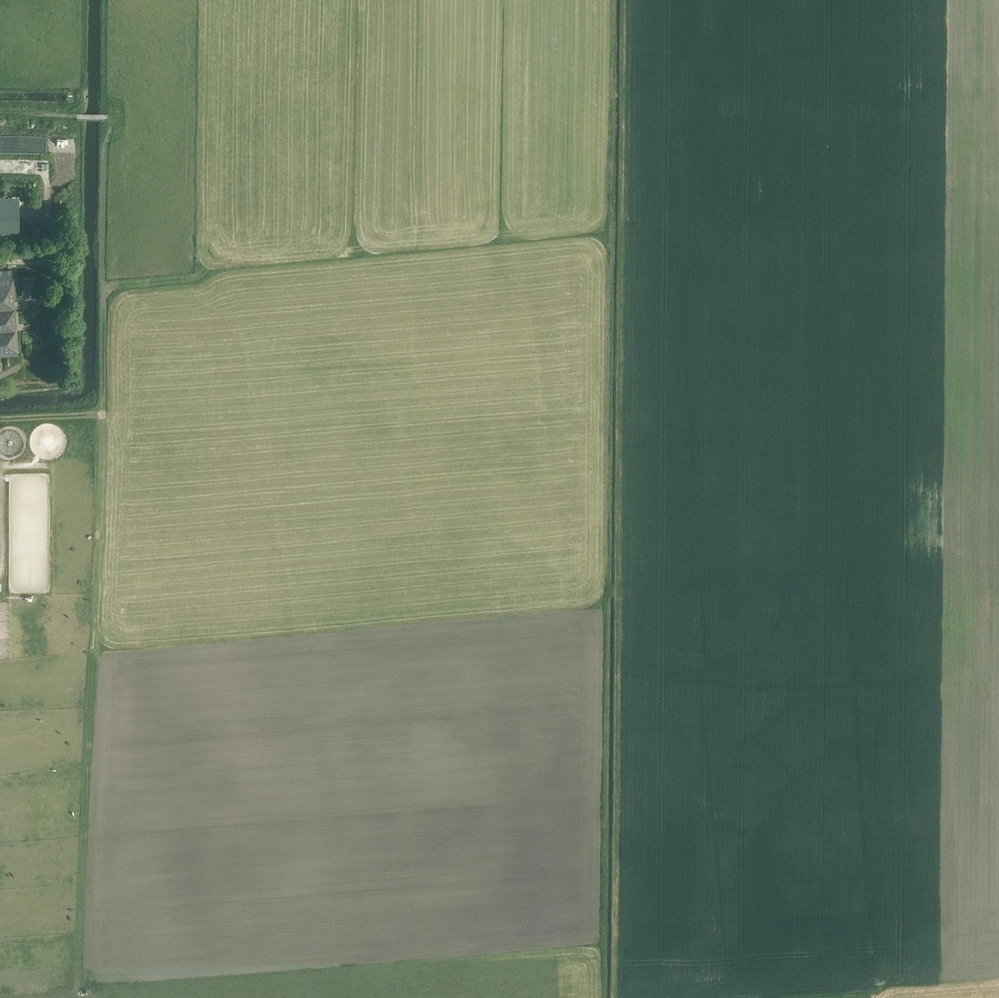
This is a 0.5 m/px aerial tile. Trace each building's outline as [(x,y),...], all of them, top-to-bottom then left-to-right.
[(38,136),(38,152),(52,152),(52,136),(38,136)] [(26,244),(26,257),(39,257),(39,244),(26,244)] [(13,279),(12,270),(0,271),(0,355),(18,354),(14,294),(23,294),(23,295),(37,294),(35,276),(22,277),(22,278),(13,279)]
